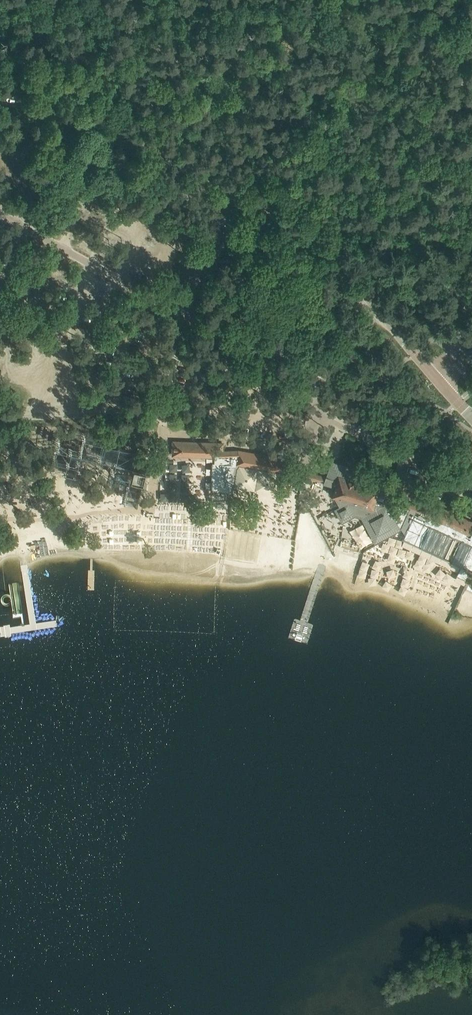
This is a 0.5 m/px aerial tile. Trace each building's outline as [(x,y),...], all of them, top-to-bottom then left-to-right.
[(174,441),(173,455),(214,456),(214,462),(212,462),(211,490),(232,493),(233,486),(237,464),(236,464),(236,463),(238,450),(227,451),(222,450),(222,443),(174,441)] [(237,464),(233,486),(273,494),(276,473),(288,475),(288,476),(297,478),(300,461),(299,461),(291,459),(292,456),(240,446),(239,450),(238,450),(236,463),(237,463),(237,464)] [(140,464),(130,463),(126,485),(135,487),(140,464)] [(326,475),(324,482),(336,486),(334,494),(340,506),(336,508),(342,521),(355,515),(362,517),(376,542),(392,533),(401,528),(407,514),(394,510),(396,504),(414,510),(416,505),(411,503),(410,503),(406,501),(405,501),(400,499),(399,499),(395,497),(394,497),(390,496),(390,495),(389,494),(391,488),(385,477),(375,474),(369,472),(341,463),(329,469),(327,476),(326,475)] [(302,495),(293,500),(298,510),(307,505),(302,495)] [(271,528),(277,500),(261,497),(255,524),(271,528)] [(414,510),(417,511),(419,512),(471,536),(471,521),(423,499),(420,497),(417,504),(416,505),(414,510)] [(380,576),(378,585),(395,590),(401,573),(393,570),(390,579),(380,576)]
